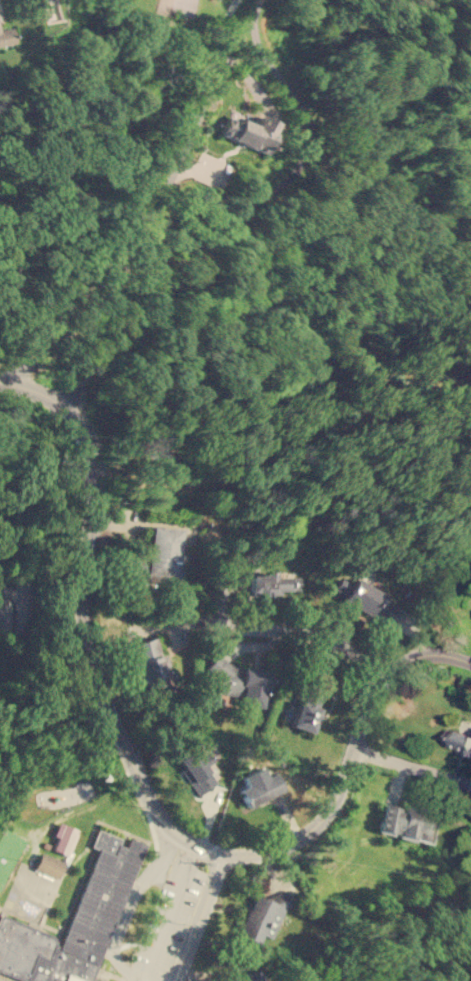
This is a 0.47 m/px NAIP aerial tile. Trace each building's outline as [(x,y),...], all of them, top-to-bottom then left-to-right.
[(14,42),(12,25),(0,27),(0,44),(14,42)] [(219,133),(261,153),(275,123),(244,108),(242,112),(231,107),(219,133)] [(178,527),(149,526),(147,558),(125,557),(124,580),(147,581),(147,573),(176,575),(178,527)] [(250,570),(249,594),(277,595),(277,589),(300,590),(300,572),(250,570)] [(382,592),(354,577),(341,599),(382,622),(392,606),(378,598),(382,592)] [(169,684),(164,666),(169,665),(165,652),(160,653),(156,636),(131,643),(136,661),(134,661),(142,691),(169,684)] [(268,668),(209,661),(208,672),(218,673),(216,691),(242,694),(240,704),(264,707),(268,668)] [(311,733),(320,708),(316,706),(322,690),(304,684),(289,724),(311,733)] [(216,783),(205,763),(210,760),(200,742),(175,757),(197,794),(216,783)] [(241,775),(246,786),(238,789),(245,806),(282,791),(273,771),(265,775),(261,767),(241,775)] [(429,814),(400,808),(382,803),(376,831),(396,835),(395,837),(412,841),(414,831),(424,834),(429,814)] [(52,849),(68,855),(77,829),(58,821),(53,835),(56,837),(52,849)] [(16,980),(99,980),(93,979),(144,844),(129,838),(128,841),(100,830),(93,847),(98,848),(64,937),(0,913),(0,975),(16,980)] [(64,861),(39,851),(33,868),(57,877),(64,861)] [(236,935),(256,943),(260,934),(271,938),(289,898),(275,892),(271,901),(253,893),(236,935)] [(260,970),(246,969),(245,980),(260,980),(260,970)]
